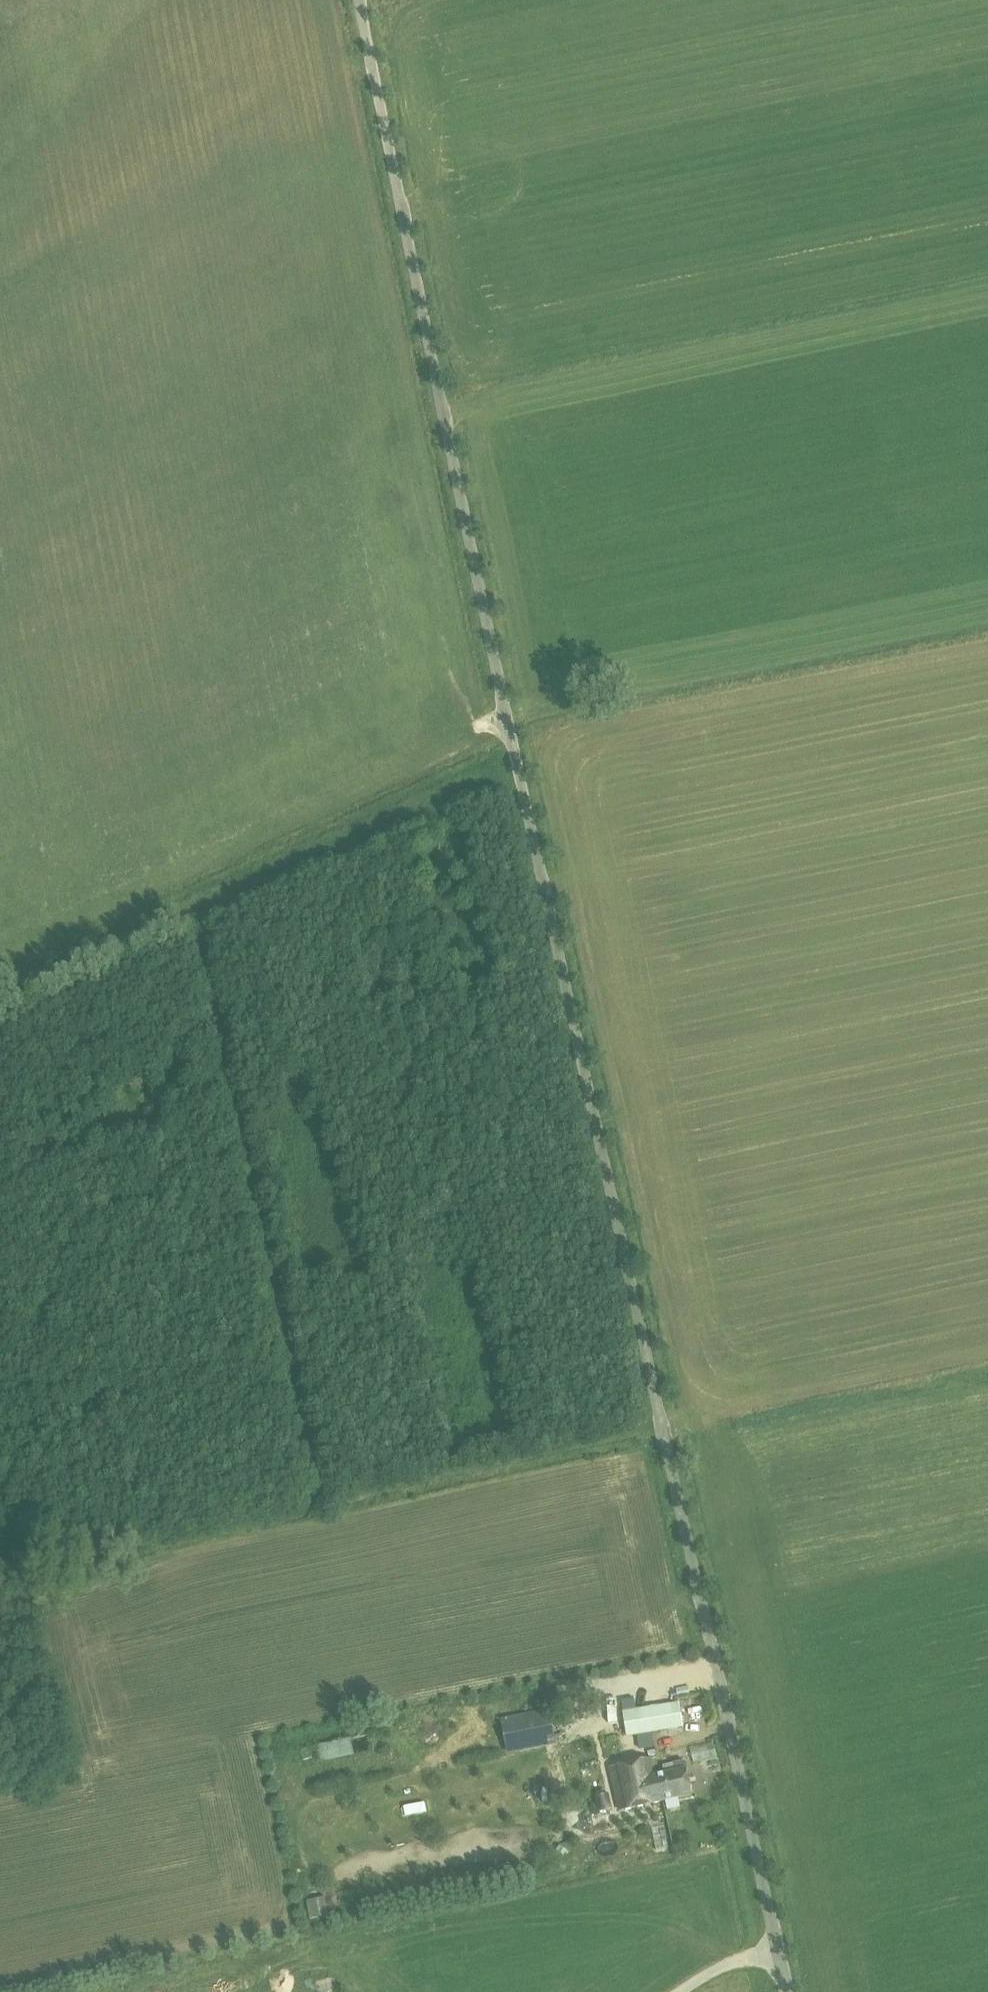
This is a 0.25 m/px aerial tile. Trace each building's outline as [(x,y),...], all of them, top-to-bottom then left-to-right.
[(622,1700),(623,1710),(636,1709),(634,1698),(622,1700)] [(669,1703),(623,1710),(627,1737),(684,1728),(679,1702),(669,1703)] [(554,1743),(547,1710),(501,1719),(508,1752),(554,1743)] [(662,1742),(664,1758),(713,1753),(711,1737),(662,1742)] [(350,1739),(318,1746),(321,1760),(353,1753),(350,1739)] [(719,1757),(701,1761),(704,1773),(721,1769),(719,1757)] [(662,1802),(657,1777),(652,1758),(611,1767),(621,1811),(662,1802)] [(664,1767),(666,1775),(657,1777),(662,1802),(693,1795),(685,1762),(664,1767)] [(695,1784),(698,1796),(722,1791),(719,1779),(695,1784)] [(596,1797),(599,1812),(612,1810),(608,1795),(596,1797)]
